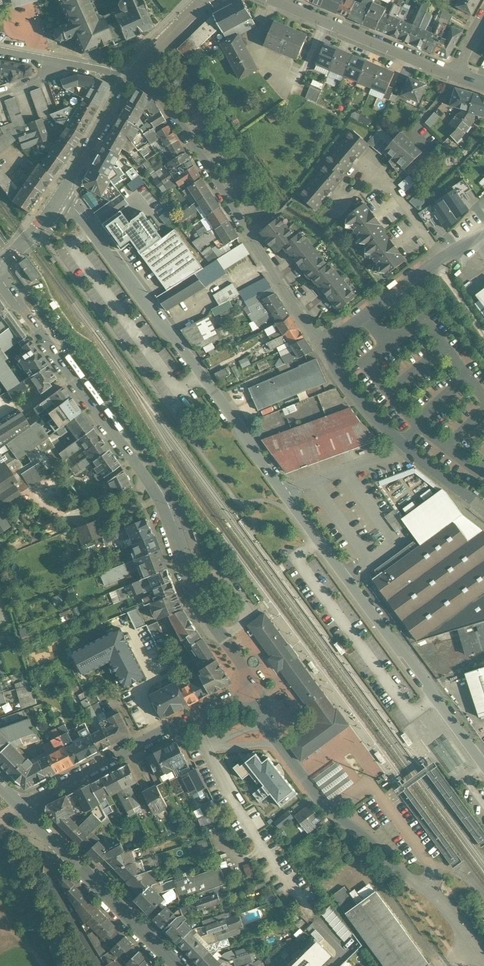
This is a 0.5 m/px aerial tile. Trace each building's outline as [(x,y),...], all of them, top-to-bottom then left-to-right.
[(120,1),(119,1),(117,5),(119,11),(122,12),(114,15),(112,12),(101,17),(97,15),(90,0),(57,0),(57,1),(58,1),(67,23),(73,37),(81,54),(98,47),(98,49),(107,45),(106,43),(111,41),(114,46),(124,41),(135,36),(135,37),(143,33),(142,33),(153,28),(145,11),(146,11),(141,0),(120,0),(120,1)] [(220,27),(228,41),(223,44),(240,78),(256,69),(239,36),(256,26),(252,18),(253,18),(243,0),(241,0),(214,15),(220,27)] [(323,7),(338,13),(344,0),(326,0),(323,7)] [(338,13),(354,20),(361,4),(352,0),(344,0),(338,13)] [(354,20),(363,24),(373,3),(375,0),(367,0),(366,2),(366,4),(362,2),(361,4),(354,20)] [(418,14),(425,16),(426,13),(431,3),(426,0),(425,0),(418,14)] [(461,0),(458,0),(455,5),(458,6),(457,6),(472,15),(480,0),(461,0)] [(387,9),(373,3),(363,24),(376,30),(384,14),(387,9)] [(394,3),(389,16),(396,19),(402,7),(394,3)] [(396,19),(389,35),(400,40),(407,23),(404,22),(409,10),(402,7),(396,19)] [(453,16),(444,10),(440,16),(450,22),(453,16)] [(425,16),(412,45),(424,50),(431,33),(432,29),(427,27),(432,16),(426,13),(425,16)] [(389,16),(384,14),(376,30),(389,35),(396,19),(389,16)] [(407,23),(400,40),(412,45),(425,16),(418,14),(413,26),(407,23)] [(187,59),(220,27),(214,15),(178,49),(187,59)] [(307,36),(274,22),(264,45),(298,59),(307,36)] [(73,37),(67,23),(59,27),(59,26),(58,26),(59,28),(55,30),(54,29),(55,30),(53,34),(51,34),(51,36),(49,37),(51,41),(53,40),(54,41),(55,40),(59,41),(59,43),(60,43),(60,41),(64,40),(65,41),(66,41),(66,40),(73,37)] [(440,23),(435,35),(431,33),(424,50),(435,54),(444,33),(447,25),(440,23)] [(462,32),(453,28),(449,35),(444,33),(435,54),(447,59),(462,32)] [(339,50),(325,44),(317,62),(331,68),(339,50)] [(353,56),(339,50),(331,68),(345,74),(353,56)] [(367,61),(353,56),(345,74),(359,79),(367,61)] [(0,61),(0,76),(7,77),(9,83),(31,76),(30,67),(0,61)] [(380,67),(367,61),(359,79),(373,85),(380,67)] [(395,73),(380,67),(373,85),(386,91),(387,91),(389,86),(395,73)] [(173,74),(169,77),(167,84),(170,89),(177,90),(178,91),(180,92),(182,91),(183,88),(182,87),(183,80),(181,76),(173,74)] [(76,75),(61,81),(63,88),(67,90),(71,88),(76,86),(82,86),(82,84),(86,86),(89,87),(93,79),(76,75)] [(0,76),(0,86),(9,83),(7,77),(0,76)] [(93,79),(89,87),(86,86),(85,87),(88,89),(82,99),(97,107),(109,86),(93,78),(93,79)] [(419,83),(410,78),(408,84),(404,82),(398,96),(408,100),(409,98),(419,102),(420,100),(426,86),(426,85),(425,85),(425,83),(420,81),(419,83)] [(71,88),(67,90),(70,91),(82,99),(88,89),(85,87),(86,86),(82,84),(82,86),(76,86),(71,88)] [(426,85),(426,86),(420,100),(429,104),(435,89),(426,85)] [(321,91),(310,86),(308,92),(319,97),(321,91)] [(395,89),(389,86),(387,91),(386,91),(385,93),(386,93),(384,98),(389,100),(395,89)] [(189,87),(177,95),(179,100),(192,92),(189,87)] [(40,88),(30,92),(39,119),(41,118),(50,115),(40,88)] [(153,97),(137,88),(128,103),(144,113),(148,118),(149,119),(153,116),(148,105),(153,97)] [(475,94),(456,88),(450,106),(464,110),(470,112),(475,94)] [(76,109),(82,99),(70,91),(63,103),(69,107),(72,109),(73,107),(76,109)] [(319,97),(308,92),(306,98),(317,103),(319,97)] [(475,94),(470,112),(469,113),(475,115),(483,117),(483,97),(475,94)] [(192,96),(187,95),(182,98),(181,103),(184,108),(189,109),(194,106),(195,101),(192,96)] [(14,97),(4,101),(12,123),(14,129),(24,125),(14,97)] [(97,107),(82,99),(76,109),(73,107),(72,109),(91,119),(97,107)] [(128,103),(121,116),(136,126),(137,124),(141,129),(145,125),(140,119),(144,113),(128,103)] [(72,109),(69,107),(50,115),(57,122),(73,131),(82,136),(91,119),(72,109)] [(464,110),(457,115),(450,124),(457,129),(469,113),(470,112),(464,110)] [(432,111),(424,123),(430,127),(438,115),(432,111)] [(153,116),(149,119),(150,121),(155,128),(159,126),(166,121),(161,112),(153,116)] [(469,113),(457,129),(451,135),(457,142),(464,135),(473,121),(475,115),(469,113)] [(136,126),(121,116),(114,129),(128,137),(132,142),(137,148),(140,151),(140,152),(151,144),(144,135),(141,129),(137,124),(136,126)] [(39,119),(28,123),(31,131),(25,133),(23,133),(23,134),(17,136),(21,149),(42,142),(48,140),(41,118),(39,119)] [(145,125),(141,129),(144,135),(155,128),(150,121),(145,125)] [(0,128),(4,134),(0,137),(0,145),(15,131),(14,129),(12,123),(0,128)] [(155,128),(144,135),(151,144),(153,143),(160,139),(157,133),(162,130),(159,126),(155,128)] [(162,130),(157,133),(160,139),(166,148),(178,140),(169,126),(162,130)] [(128,137),(114,129),(102,149),(118,159),(120,156),(118,155),(122,148),(126,141),(129,144),(132,142),(128,137)] [(0,145),(0,169),(21,149),(17,136),(15,131),(0,145)] [(65,141),(65,142),(74,147),(78,142),(78,141),(82,136),(73,131),(65,141)] [(329,166),(324,172),(322,170),(305,190),(307,192),(303,198),(301,196),(300,197),(316,210),(344,178),(342,176),(369,144),(368,144),(353,131),(353,132),(355,133),(350,139),(348,137),(331,157),(333,159),(328,164),(326,163),(329,166)] [(411,142),(400,133),(389,145),(385,151),(384,153),(390,161),(389,162),(394,168),(394,167),(399,175),(404,170),(413,161),(422,153),(410,143),(411,142)] [(376,134),(368,144),(369,144),(373,147),(381,138),(376,134)] [(65,141),(59,137),(48,153),(63,163),(74,147),(65,142),(65,141)] [(381,138),(373,147),(382,155),(385,151),(389,145),(381,138)] [(48,140),(42,142),(45,149),(50,145),(48,140)] [(178,140),(166,148),(173,160),(186,152),(178,140)] [(154,171),(150,165),(144,157),(140,161),(135,156),(133,152),(127,146),(129,144),(126,141),(122,148),(130,153),(140,166),(143,163),(151,173),(154,171)] [(42,142),(36,144),(39,152),(45,149),(42,142)] [(137,148),(132,142),(129,144),(127,146),(133,152),(137,148)] [(36,144),(31,146),(35,156),(39,152),(36,144)] [(118,159),(102,149),(92,167),(108,177),(111,181),(116,187),(125,180),(120,173),(116,176),(112,174),(110,173),(118,159)] [(140,152),(140,151),(135,156),(140,161),(144,157),(140,152)] [(173,160),(165,166),(166,167),(169,172),(177,167),(189,159),(186,152),(173,160)] [(40,166),(39,166),(52,178),(63,163),(48,153),(40,166)] [(189,159),(177,167),(182,174),(194,166),(189,159)] [(413,161),(404,170),(409,175),(422,162),(419,159),(414,163),(413,161)] [(154,171),(155,172),(160,169),(164,166),(159,160),(150,165),(154,171)] [(33,171),(25,182),(41,193),(50,182),(52,178),(39,166),(40,166),(38,164),(33,171)] [(179,176),(174,179),(179,185),(187,180),(191,186),(201,179),(194,166),(182,174),(179,176)] [(108,177),(92,167),(82,184),(83,185),(103,197),(111,181),(108,177)] [(0,169),(0,186),(2,189),(8,183),(11,181),(0,169)] [(160,169),(155,172),(160,178),(164,176),(160,169)] [(125,180),(116,187),(121,194),(128,204),(149,188),(136,171),(125,180)] [(176,171),(171,174),(173,178),(174,179),(179,176),(176,171)] [(164,176),(160,178),(164,184),(173,178),(171,174),(169,172),(164,176)] [(416,183),(409,175),(399,185),(405,192),(416,183)] [(202,181),(190,189),(198,201),(210,192),(202,181)] [(22,186),(12,202),(28,213),(41,193),(25,182),(22,186)] [(12,202),(22,186),(18,183),(13,189),(8,183),(2,189),(12,202)] [(443,198),(444,201),(456,218),(468,210),(455,190),(443,198)] [(198,201),(173,218),(178,224),(199,210),(197,208),(201,205),(206,213),(218,205),(210,192),(198,201)] [(121,194),(94,213),(103,225),(122,211),(129,205),(128,204),(121,194)] [(422,194),(411,198),(414,206),(425,201),(422,194)] [(458,220),(456,218),(444,201),(432,209),(446,229),(458,220)] [(365,203),(346,218),(347,220),(346,225),(355,226),(355,230),(358,234),(362,235),(361,243),(366,244),(366,246),(367,246),(384,233),(386,232),(365,203)] [(220,207),(207,216),(215,227),(215,228),(228,220),(220,207)] [(113,238),(122,250),(134,242),(137,246),(136,247),(141,254),(163,239),(143,212),(131,220),(133,222),(131,224),(122,211),(103,225),(111,236),(114,234),(115,236),(113,238)] [(279,217),(261,232),(268,240),(267,242),(271,247),(272,245),(278,252),(285,246),(284,246),(295,237),(279,217)] [(197,239),(192,242),(198,249),(220,235),(221,237),(214,242),(217,246),(219,250),(228,244),(239,237),(228,220),(215,228),(215,227),(212,229),(200,237),(197,239)] [(208,224),(197,231),(198,233),(200,237),(212,229),(208,224)] [(163,239),(141,254),(168,290),(195,274),(203,268),(175,230),(163,239)] [(300,233),(295,237),(284,246),(285,246),(286,248),(285,249),(288,252),(289,251),(296,260),(295,260),(300,265),(307,273),(306,274),(309,278),(310,277),(312,279),(313,278),(313,277),(325,267),(327,265),(300,233)] [(384,233),(367,246),(366,246),(365,247),(366,249),(366,254),(374,255),(374,259),(377,263),(381,264),(380,272),(385,273),(386,275),(405,261),(384,233)] [(219,250),(217,246),(212,248),(220,258),(232,250),(228,244),(219,250)] [(224,270),(250,254),(243,244),(232,250),(220,258),(218,259),(224,270)] [(220,258),(212,248),(203,256),(210,264),(218,259),(220,258)] [(38,276),(25,258),(18,263),(21,267),(23,270),(31,281),(38,276)] [(203,268),(195,274),(205,286),(227,273),(224,270),(218,259),(210,264),(203,268)] [(356,297),(329,264),(327,265),(325,267),(313,277),(313,278),(314,279),(313,280),(316,283),(317,283),(324,291),(328,296),(335,304),(334,305),(337,309),(338,308),(340,310),(356,297)] [(31,281),(23,270),(20,271),(19,275),(23,280),(23,279),(27,285),(31,281)] [(168,290),(157,297),(166,310),(205,286),(195,274),(168,290)] [(265,278),(239,292),(249,308),(255,304),(262,301),(276,294),(265,278)] [(233,283),(213,296),(219,305),(240,295),(239,292),(233,283)] [(276,294),(262,301),(270,313),(284,305),(276,294)] [(0,301),(0,321),(3,319),(18,339),(19,341),(25,336),(0,301)] [(57,307),(53,301),(49,304),(53,310),(57,307)] [(263,316),(255,304),(249,308),(257,319),(263,316)] [(284,305),(270,313),(272,316),(277,324),(291,317),(284,305)] [(228,307),(219,312),(221,316),(230,311),(228,307)] [(257,319),(254,321),(257,325),(265,320),(263,316),(257,319)] [(208,317),(183,332),(196,351),(220,338),(215,330),(208,317)] [(291,317),(277,324),(278,325),(275,327),(277,331),(268,335),(271,342),(277,339),(284,335),(299,328),(291,317)] [(0,321),(0,348),(1,349),(2,351),(18,339),(3,319),(0,321)] [(229,323),(215,330),(220,338),(234,331),(229,323)] [(278,325),(277,324),(265,330),(268,335),(277,331),(275,327),(278,325)] [(299,328),(284,335),(288,341),(292,346),(306,340),(299,328)] [(284,335),(277,339),(280,344),(288,341),(284,335)] [(20,347),(29,341),(25,336),(19,341),(17,342),(20,347)] [(271,342),(275,347),(277,346),(280,344),(277,339),(271,342)] [(306,340),(292,346),(295,352),(299,358),(314,351),(306,340)] [(23,351),(15,358),(29,377),(47,366),(29,341),(20,347),(23,351)] [(288,341),(280,344),(277,346),(279,352),(292,346),(288,341)] [(279,352),(282,358),(287,356),(295,352),(292,346),(279,352)] [(287,356),(292,361),(299,358),(295,352),(287,356)] [(292,361),(287,356),(282,358),(286,364),(292,361)] [(11,374),(0,357),(0,381),(11,374)] [(317,359),(309,362),(319,386),(319,387),(327,383),(317,359)] [(300,367),(249,388),(258,410),(319,386),(309,362),(300,366),(300,367)] [(29,377),(34,385),(35,387),(33,388),(37,394),(39,392),(40,393),(50,385),(49,383),(55,378),(51,372),(47,366),(29,377)] [(227,368),(215,373),(218,381),(230,375),(227,368)] [(0,381),(0,382),(6,391),(18,384),(11,374),(0,381)] [(29,377),(22,381),(27,389),(34,385),(29,377)] [(18,384),(6,391),(11,399),(27,389),(22,381),(18,384)] [(62,387),(47,398),(52,403),(55,407),(69,397),(62,387)] [(313,394),(314,401),(321,399),(322,401),(341,396),(338,387),(313,394)] [(55,407),(47,413),(49,416),(53,413),(62,426),(65,424),(81,412),(69,397),(55,407)] [(47,398),(38,405),(42,410),(52,403),(47,398)] [(306,399),(281,408),(283,415),(309,406),(306,399)] [(42,410),(38,405),(33,408),(37,414),(42,410)] [(19,410),(12,414),(23,431),(29,426),(26,420),(19,410)] [(273,454),(361,422),(352,410),(263,441),(273,454)] [(81,412),(65,424),(67,427),(77,440),(92,428),(81,412)] [(23,431),(12,414),(6,419),(16,436),(23,431)] [(6,419),(0,422),(0,424),(10,440),(16,436),(6,419)] [(10,440),(5,444),(11,451),(17,459),(47,436),(48,436),(37,421),(34,423),(29,426),(23,431),(16,436),(10,440)] [(273,454),(286,472),(377,439),(361,422),(273,454)] [(0,424),(0,439),(4,445),(5,444),(10,440),(0,424)] [(62,426),(56,430),(60,436),(66,431),(64,429),(67,427),(65,424),(62,426)] [(108,450),(92,428),(77,440),(81,446),(84,451),(81,453),(82,456),(85,454),(87,457),(91,462),(108,450)] [(48,436),(47,436),(52,444),(57,440),(61,437),(60,436),(56,430),(48,436)] [(45,470),(62,459),(58,453),(52,444),(47,436),(17,459),(11,451),(1,457),(4,461),(4,460),(18,483),(15,485),(20,493),(30,487),(31,486),(30,486),(47,475),(48,476),(49,475),(45,470)] [(64,449),(57,440),(52,444),(58,453),(64,449)] [(64,449),(58,453),(62,459),(63,460),(81,446),(77,440),(64,449)] [(0,448),(0,455),(1,457),(11,451),(5,444),(4,445),(0,448)] [(91,462),(74,475),(75,477),(82,478),(85,475),(86,469),(91,466),(93,468),(91,470),(91,472),(93,473),(94,474),(94,477),(97,480),(99,481),(104,477),(116,468),(120,465),(108,450),(91,462)] [(87,457),(74,466),(69,469),(74,475),(91,462),(87,457)] [(116,468),(104,477),(107,482),(119,472),(116,468)] [(107,482),(109,488),(104,490),(107,496),(130,486),(123,470),(119,472),(107,482)] [(443,489),(402,518),(421,544),(454,521),(468,541),(483,530),(463,514),(446,492),(443,489)] [(146,519),(127,527),(130,532),(134,544),(154,536),(146,519)] [(97,520),(75,528),(81,545),(103,537),(104,536),(97,520)] [(418,547),(414,542),(405,549),(408,554),(373,580),(418,641),(460,628),(483,621),(483,530),(468,541),(454,521),(421,544),(418,547)] [(127,527),(104,536),(103,537),(105,543),(127,534),(127,533),(130,532),(127,527)] [(134,544),(132,545),(138,558),(160,550),(154,536),(134,544)] [(160,550),(138,558),(141,566),(146,578),(149,577),(168,569),(160,550)] [(138,558),(101,573),(105,585),(124,577),(123,574),(133,570),(135,567),(139,565),(141,566),(138,558)] [(168,569),(149,577),(152,584),(154,588),(172,581),(168,569)] [(146,578),(139,581),(141,586),(144,587),(152,584),(149,577),(146,578)] [(139,581),(117,589),(121,601),(140,594),(144,592),(141,586),(139,581)] [(144,592),(140,594),(143,601),(145,606),(152,603),(177,593),(172,581),(154,588),(144,592)] [(177,593),(152,603),(155,611),(153,612),(155,611),(159,620),(169,616),(169,615),(184,610),(177,593)] [(143,601),(126,608),(128,612),(138,608),(145,606),(143,601)] [(146,625),(138,608),(128,612),(136,628),(146,625)] [(203,638),(184,610),(169,615),(169,616),(182,640),(189,637),(194,645),(203,639),(203,638)] [(136,628),(128,612),(100,623),(109,640),(114,650),(128,643),(138,663),(151,656),(161,651),(155,639),(147,626),(148,626),(147,624),(146,625),(136,628)] [(298,657),(289,644),(288,645),(265,613),(248,625),(272,657),(269,659),(274,665),(278,671),(281,669),(319,722),(289,744),(301,761),(350,725),(337,709),(336,710),(297,657),(298,657)] [(460,628),(469,655),(483,650),(483,621),(460,628)] [(148,626),(147,626),(155,639),(164,635),(157,622),(148,626)] [(109,640),(100,623),(92,627),(101,644),(109,640)] [(95,648),(101,644),(92,627),(85,629),(95,648)] [(189,637),(182,640),(187,649),(194,646),(194,645),(189,637)] [(230,679),(203,638),(203,639),(194,645),(194,646),(195,648),(197,651),(203,659),(207,666),(203,668),(203,669),(204,668),(206,672),(201,675),(210,694),(211,694),(212,693),(221,688),(221,689),(228,685),(230,679)] [(61,639),(54,642),(56,648),(63,645),(61,639)] [(167,662),(161,651),(151,656),(162,677),(172,672),(171,670),(167,662)] [(197,651),(193,653),(199,661),(203,659),(197,651)] [(466,673),(480,717),(483,716),(483,667),(466,673)] [(201,675),(200,674),(194,677),(197,681),(191,684),(200,699),(210,694),(201,675)] [(189,679),(183,682),(182,680),(177,683),(189,705),(200,699),(191,684),(189,679)] [(163,689),(162,687),(155,690),(156,692),(150,695),(162,719),(189,705),(177,683),(177,682),(163,689)] [(31,685),(17,689),(23,708),(37,704),(31,685)] [(89,700),(91,706),(92,706),(98,703),(100,701),(97,696),(89,700)] [(88,698),(81,701),(85,709),(91,706),(89,700),(88,698)] [(103,713),(98,703),(92,706),(97,716),(103,713)] [(92,706),(91,706),(85,709),(88,714),(87,714),(93,726),(95,725),(99,731),(103,729),(100,723),(97,716),(92,706)] [(25,710),(4,717),(6,723),(27,715),(25,710)] [(119,713),(116,712),(112,713),(112,717),(100,723),(103,729),(112,745),(131,735),(128,729),(130,728),(125,717),(123,718),(120,712),(119,713)] [(0,728),(0,729),(14,740),(37,732),(29,718),(0,728)] [(92,735),(86,723),(77,727),(83,739),(91,735),(92,735)] [(61,737),(68,733),(70,732),(66,724),(57,729),(61,737)] [(11,743),(12,743),(14,740),(0,729),(0,754),(11,743)] [(61,737),(57,729),(51,732),(54,739),(52,740),(53,742),(56,748),(60,746),(61,749),(66,746),(61,737)] [(92,735),(91,735),(100,751),(112,745),(103,729),(99,731),(92,735)] [(68,733),(61,737),(66,746),(67,748),(74,744),(68,733)] [(83,739),(79,741),(88,758),(100,751),(91,735),(83,739)] [(88,758),(79,741),(74,744),(67,748),(75,764),(88,758)] [(60,746),(56,748),(53,742),(44,747),(46,750),(48,755),(58,773),(64,770),(65,770),(75,764),(67,748),(66,746),(61,749),(60,746)] [(177,742),(163,749),(173,769),(178,767),(180,771),(189,766),(177,742)] [(35,763),(28,757),(26,758),(12,743),(11,743),(0,754),(0,763),(13,776),(35,763)] [(163,749),(148,757),(158,777),(173,769),(163,749)] [(240,766),(239,764),(234,768),(243,779),(253,771),(264,785),(255,792),(262,801),(271,794),(281,807),(298,794),(269,757),(263,762),(256,753),(240,766)] [(35,763),(13,776),(21,785),(26,789),(27,789),(36,784),(50,777),(58,773),(48,755),(41,759),(41,760),(35,763)] [(138,781),(128,764),(115,771),(124,788),(129,786),(138,781)] [(115,771),(102,778),(111,795),(120,791),(124,788),(115,771)] [(199,771),(194,774),(192,772),(183,776),(192,794),(207,787),(199,771)] [(177,777),(171,780),(178,794),(184,791),(177,777)] [(102,778),(90,783),(101,804),(107,815),(113,811),(110,806),(115,803),(111,795),(102,778)] [(169,793),(163,782),(157,785),(163,796),(169,793)] [(90,783),(86,786),(86,785),(84,784),(81,786),(80,788),(80,789),(76,791),(87,812),(101,805),(101,804),(90,783)] [(157,785),(144,792),(154,813),(168,806),(157,785)] [(138,800),(131,787),(130,788),(129,786),(124,788),(132,803),(138,800)] [(132,803),(124,788),(120,791),(121,792),(119,793),(128,811),(130,810),(134,808),(132,803)] [(67,795),(49,805),(49,804),(47,805),(46,810),(47,811),(48,811),(58,821),(58,822),(59,822),(69,816),(75,813),(76,814),(83,814),(88,818),(89,817),(87,812),(76,791),(67,795)] [(101,805),(87,812),(89,817),(90,816),(99,825),(103,821),(108,816),(107,815),(101,804),(101,805)] [(140,805),(134,808),(136,813),(138,815),(144,812),(140,805)] [(310,806),(296,816),(306,829),(320,819),(310,806)] [(273,822),(278,828),(292,818),(287,812),(273,822)] [(88,818),(79,827),(70,818),(69,816),(59,822),(80,844),(92,831),(99,825),(90,816),(89,817),(88,818)] [(92,831),(80,844),(88,852),(100,841),(101,840),(92,831)] [(110,844),(106,840),(103,844),(108,849),(111,847),(109,845),(110,844)] [(100,841),(88,852),(97,862),(106,859),(126,852),(121,842),(111,847),(108,849),(103,844),(100,841)] [(106,859),(115,869),(136,862),(132,850),(126,852),(106,859)] [(127,881),(132,876),(146,871),(142,860),(136,862),(115,869),(127,881)] [(150,885),(159,893),(176,887),(180,900),(205,891),(216,887),(223,885),(227,884),(221,867),(193,876),(191,871),(159,881),(150,885)] [(155,869),(146,872),(146,871),(132,876),(127,881),(140,894),(150,885),(159,881),(155,869)] [(75,885),(64,874),(59,878),(68,893),(75,885)] [(264,878),(254,874),(256,880),(253,881),(255,889),(267,886),(264,878)] [(88,898),(75,885),(68,893),(77,909),(88,898)] [(140,894),(134,899),(149,914),(164,899),(159,893),(150,885),(140,894)] [(228,899),(223,885),(216,887),(221,902),(228,899)] [(207,897),(196,901),(197,903),(199,910),(221,902),(216,887),(205,891),(207,897)] [(358,904),(345,887),(333,895),(346,913),(358,904)] [(371,889),(363,895),(362,898),(364,900),(358,904),(346,913),(385,965),(428,965),(430,965),(376,891),(375,891),(374,889),(371,889)] [(100,910),(88,898),(77,909),(86,924),(88,922),(87,922),(100,910)] [(197,903),(185,907),(188,914),(199,910),(197,903)] [(328,905),(320,912),(339,936),(344,933),(346,936),(350,933),(343,924),(328,905)] [(167,906),(154,919),(164,930),(178,917),(174,913),(167,906)] [(241,924),(263,917),(259,906),(237,913),(241,924)] [(185,907),(178,910),(174,913),(178,917),(184,915),(188,914),(185,907)] [(100,910),(87,922),(88,922),(95,930),(107,918),(100,910)] [(225,914),(211,918),(213,923),(226,918),(225,914)] [(178,917),(164,930),(178,944),(190,932),(193,929),(185,921),(187,918),(184,915),(178,917)] [(213,923),(202,927),(204,935),(202,936),(198,940),(204,946),(218,941),(216,935),(226,932),(240,928),(235,915),(226,918),(213,923)] [(107,918),(95,930),(103,938),(114,927),(115,926),(107,918)] [(95,930),(88,922),(86,924),(83,925),(87,932),(89,931),(90,933),(95,930)] [(114,927),(103,938),(101,939),(105,942),(117,931),(114,927)] [(103,938),(95,930),(90,933),(88,935),(93,944),(101,939),(103,938)] [(117,931),(105,942),(112,950),(124,937),(117,931)] [(190,932),(178,944),(185,950),(197,938),(190,932)] [(226,932),(216,935),(218,941),(204,946),(210,952),(230,945),(228,937),(227,937),(226,932)] [(124,937),(112,950),(116,954),(119,956),(131,945),(133,943),(126,936),(124,937)] [(197,938),(185,950),(198,964),(210,952),(204,946),(198,940),(197,938)] [(310,945),(309,944),(302,951),(302,952),(295,959),(295,958),(287,965),(321,965),(332,955),(316,939),(316,938),(315,938),(315,939),(314,939),(315,940),(310,945)] [(101,939),(93,944),(96,948),(102,944),(105,942),(101,939)] [(102,944),(96,948),(101,957),(108,953),(102,944)] [(131,945),(119,956),(119,957),(126,964),(127,963),(138,953),(131,945)] [(108,953),(101,957),(104,962),(110,958),(116,954),(112,950),(108,953)] [(127,963),(130,965),(139,965),(147,958),(140,951),(138,953),(127,963)] [(198,964),(200,965),(219,965),(221,963),(218,960),(210,952),(198,964)] [(227,954),(225,953),(218,960),(221,963),(222,964),(223,962),(232,959),(227,954)] [(250,953),(234,959),(236,965),(253,961),(250,953)] [(112,962),(119,957),(119,956),(116,954),(110,958),(112,962)] [(112,962),(112,963),(114,965),(123,965),(126,964),(119,957),(112,962)] [(139,965),(155,965),(147,958),(139,965)]
